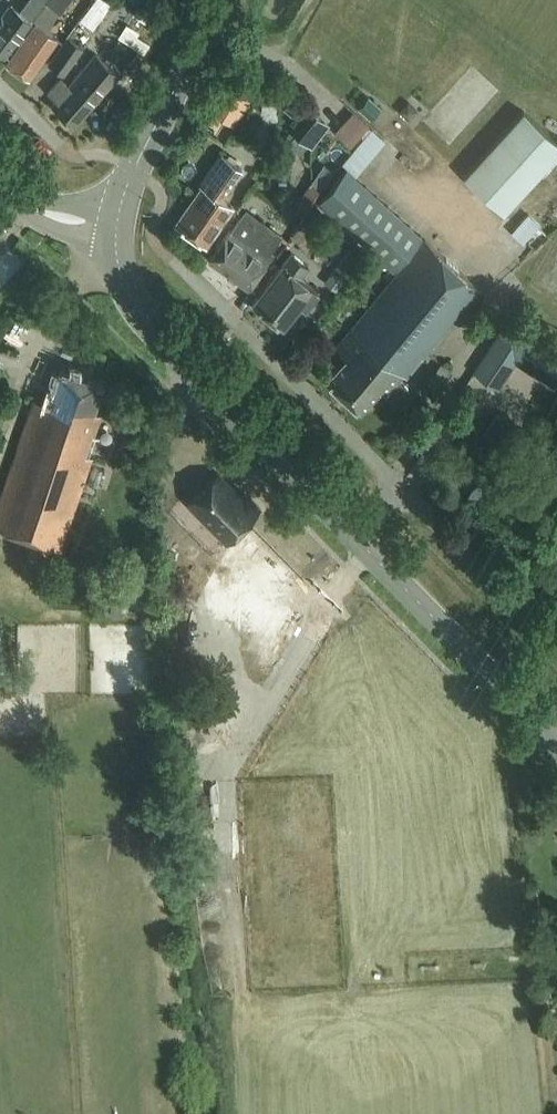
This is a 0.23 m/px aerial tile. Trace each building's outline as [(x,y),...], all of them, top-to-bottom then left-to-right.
[(20,10),(11,2),(1,14),(3,20),(0,24),(0,49),(5,53),(45,2),(46,0),(28,0),(20,10)] [(46,2),(60,13),(69,0),(48,0),(46,2)] [(85,17),(99,25),(114,0),(96,0),(85,17)] [(11,66),(29,78),(58,38),(35,22),(10,56),(14,60),(11,66)] [(84,48),(67,36),(48,63),(64,75),(84,48)] [(118,77),(99,60),(96,56),(67,87),(59,79),(47,92),(59,103),(55,108),(72,123),(88,104),(90,106),(118,77)] [(234,125),(248,100),(224,86),(210,110),(234,125)] [(293,98),(284,108),(297,120),(306,110),(293,98)] [(414,115),(413,106),(409,101),(399,111),(409,120),(414,115)] [(312,149),(329,125),(308,110),(291,134),(312,149)] [(556,155),(556,142),(523,111),(464,176),(505,213),(556,155)] [(381,154),(393,162),(403,146),(391,139),(381,154)] [(200,184),(202,186),(175,224),(206,246),(233,206),(220,197),(241,166),(221,153),(200,184)] [(422,236),(347,168),(317,202),(392,270),(422,236)] [(311,185),(304,196),(314,203),(321,192),(311,185)] [(520,229),(532,239),(547,221),(535,211),(520,229)] [(210,260),(248,287),(283,238),(245,212),(210,260)] [(480,291),(430,244),(425,240),(334,348),(345,358),(326,379),(359,409),(378,388),(383,392),(384,391),(395,400),(400,400),(407,393),(407,387),(397,378),(401,373),(405,377),(421,359),(423,360),(480,291)] [(292,254),(288,259),(253,303),(283,327),(301,305),(306,309),(319,293),(301,278),(309,268),(292,254)] [(357,264),(348,257),(343,263),(339,260),(324,281),(337,291),(357,264)] [(507,321),(474,372),(500,389),(517,363),(556,388),(556,386),(556,354),(507,321)] [(60,549),(98,437),(93,435),(100,413),(94,411),(103,383),(60,369),(47,410),(36,406),(0,515),(0,528),(60,549)] [(458,481),(476,493),(492,468),(498,472),(509,456),(502,452),(518,427),(497,412),(478,442),(473,439),(462,456),(471,461),(458,481)] [(227,541),(259,509),(244,494),(240,497),(218,474),(189,502),(227,541)] [(264,519),(215,605),(295,651),(318,610),(297,598),(308,578),(288,567),(302,541),(264,519)] [(556,609),(556,589),(547,600),(556,609)]
